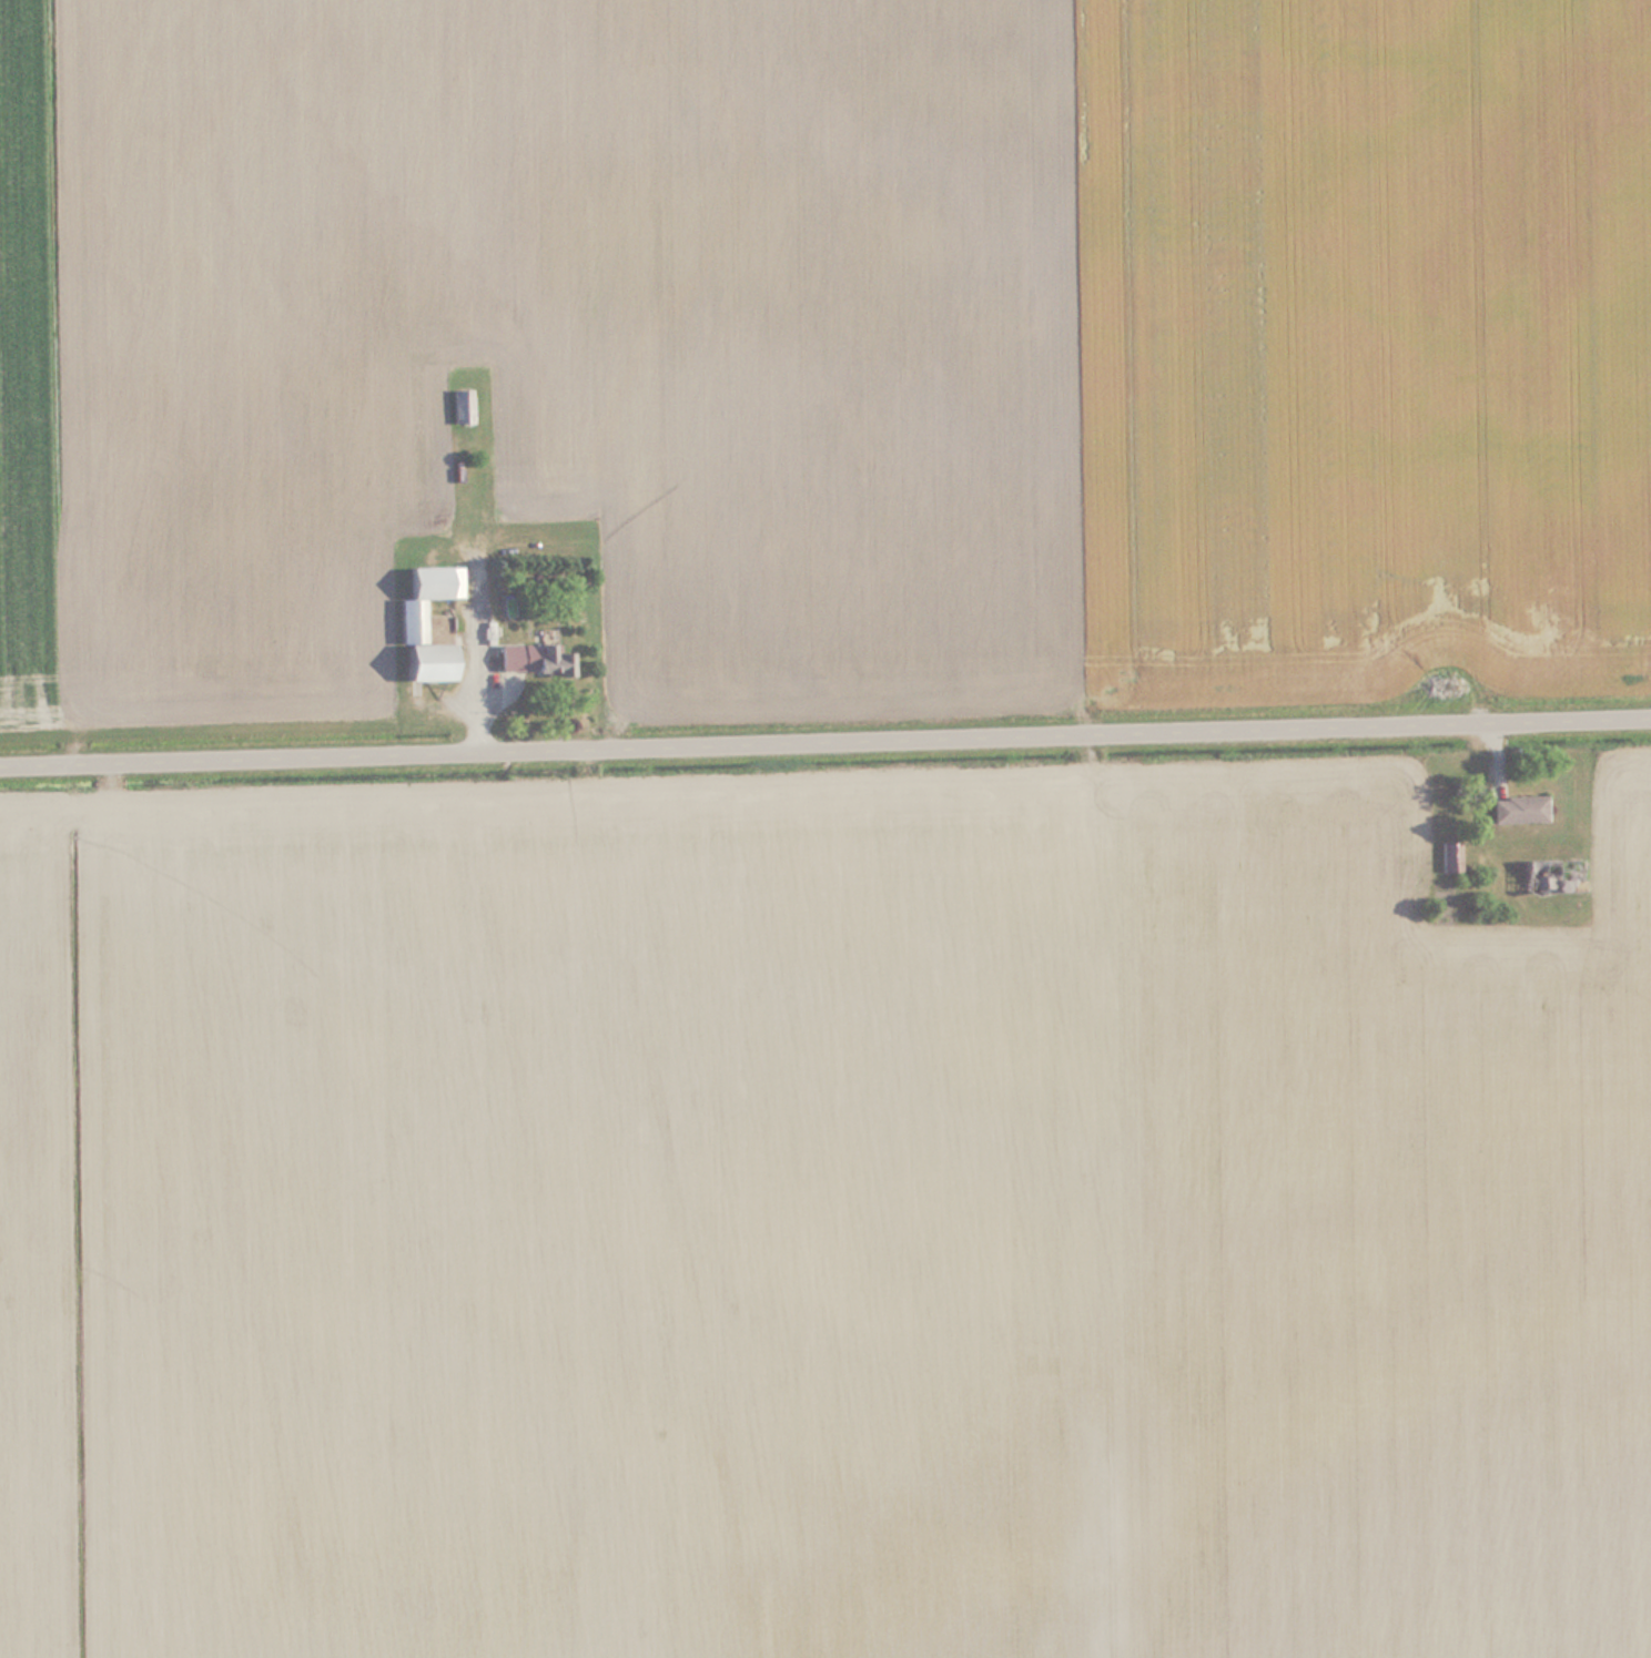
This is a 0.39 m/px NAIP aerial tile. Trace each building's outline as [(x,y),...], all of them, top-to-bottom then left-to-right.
[(450,424),(470,424),(470,388),(450,388),(450,424)] [(449,680),(449,642),(423,643),(422,598),(460,597),(460,566),(407,566),(407,598),(397,598),(398,642),(404,642),(404,680),(449,680)] [(531,669),(531,674),(569,673),(569,650),(554,650),(554,642),(497,642),(497,669),(531,669)] [(1544,795),(1491,795),(1491,821),(1544,821),(1544,795)] [(1459,841),(1440,841),(1440,871),(1459,871),(1459,841)] [(1521,892),(1582,891),(1581,857),(1520,858),(1521,892)]
